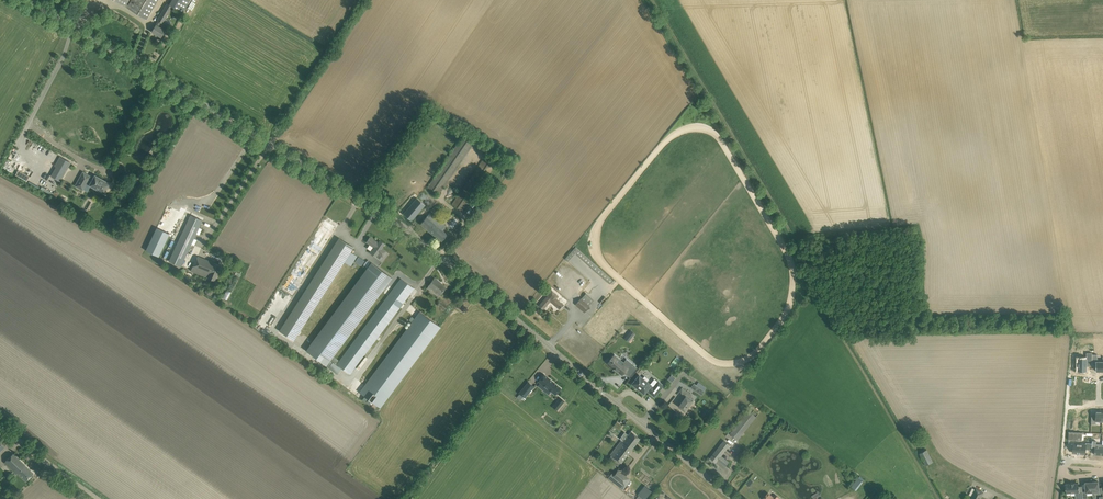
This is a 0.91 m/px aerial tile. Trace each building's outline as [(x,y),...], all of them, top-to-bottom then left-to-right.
[(147,19),(149,15),(158,0),(131,0),(128,5),(127,4),(129,0),(114,0),(147,19)] [(156,25),(152,32),(161,37),(165,30),(166,31),(171,22),(165,19),(171,10),(165,7),(158,19),(159,19),(156,25)] [(428,187),(439,195),(477,141),(465,133),(428,187)] [(452,204),(464,212),(502,158),(490,150),(452,204)] [(57,167),(51,176),(60,181),(71,162),(60,157),(55,166),(57,167)] [(83,172),(75,185),(83,190),(87,182),(90,184),(90,185),(95,188),(93,190),(98,192),(99,190),(104,193),(109,183),(95,175),(93,180),(89,178),(90,176),(83,172)] [(403,214),(411,221),(425,205),(417,198),(403,214)] [(442,230),(446,226),(430,212),(420,224),(441,241),(447,234),(442,230)] [(321,214),(257,327),(259,329),(264,329),(266,330),(271,330),(287,302),(283,300),(281,300),(281,298),(293,277),(293,279),(299,268),(299,270),(310,250),(318,251),(317,250),(319,250),(321,252),(337,223),(321,214)] [(169,261),(181,267),(203,221),(190,215),(169,261)] [(146,250),(159,256),(170,234),(157,228),(146,250)] [(354,246),(339,237),(279,331),(294,340),(344,262),(351,266),(357,256),(351,251),(354,246)] [(367,242),(374,247),(370,252),(379,259),(382,256),(382,257),(386,252),(381,248),(385,244),(380,241),(378,243),(370,237),(367,242)] [(610,285),(614,280),(575,247),(565,258),(569,262),(575,254),(610,285)] [(191,271),(215,280),(219,271),(221,266),(214,263),(214,262),(198,255),(191,271)] [(354,262),(361,266),(365,260),(358,256),(354,262)] [(368,268),(306,350),(326,365),(328,367),(333,361),(336,364),(339,360),(333,356),(389,280),(392,277),(372,262),(368,260),(364,265),(368,268)] [(239,278),(234,275),(228,284),(230,285),(228,288),(232,290),(239,278)] [(398,282),(337,365),(341,368),(345,371),(349,374),(378,336),(380,333),(414,288),(401,278),(398,282)] [(429,286),(440,294),(445,288),(440,284),(441,283),(434,278),(429,286)] [(226,289),(222,298),(227,300),(231,292),(226,289)] [(559,309),(563,304),(558,300),(560,297),(552,290),(550,293),(539,305),(543,309),(550,301),(556,306),(557,305),(560,308),(559,309)] [(584,298),(592,305),(596,301),(587,294),(584,298)] [(576,305),(585,313),(591,307),(582,298),(576,305)] [(441,300),(437,305),(444,310),(448,305),(441,300)] [(420,312),(360,392),(380,408),(440,327),(420,312)] [(1078,363),(1078,366),(1078,371),(1086,371),(1086,364),(1092,364),(1092,365),(1092,366),(1092,353),(1086,353),(1086,359),(1078,358),(1078,363)] [(615,354),(610,360),(612,362),(610,364),(615,368),(614,369),(618,372),(618,371),(622,374),(628,367),(631,370),(635,366),(626,359),(621,365),(617,361),(619,358),(615,354)] [(1092,365),(1096,365),(1096,371),(1102,371),(1102,367),(1102,361),(1098,361),(1097,354),(1093,354),(1092,354),(1092,365)] [(674,367),(680,359),(677,356),(670,364),(674,367)] [(544,374),(538,381),(547,389),(545,392),(548,395),(551,392),(555,395),(561,388),(544,374)] [(663,385),(658,381),(653,387),(650,385),(651,385),(647,381),(648,379),(645,376),(643,378),(639,375),(632,383),(644,393),(647,389),(650,391),(649,392),(654,396),(663,385)] [(528,381),(519,393),(525,398),(534,386),(528,381)] [(679,406),(686,411),(694,401),(690,398),(693,395),(682,388),(679,391),(686,396),(683,400),(682,399),(680,402),(681,403),(679,406)] [(560,397),(555,403),(559,407),(564,401),(560,397)] [(730,434),(738,440),(756,417),(748,410),(730,434)] [(1091,424),(1095,424),(1096,424),(1096,421),(1102,421),(1102,411),(1096,411),(1096,416),(1095,416),(1091,416),(1091,424)] [(617,421),(614,426),(619,430),(622,425),(617,421)] [(631,431),(623,441),(632,448),(640,438),(631,431)] [(1070,433),(1069,441),(1082,442),(1083,435),(1070,433)] [(632,448),(623,441),(622,440),(610,454),(621,463),(632,448)] [(721,456),(730,444),(725,440),(711,458),(716,462),(717,460),(719,462),(720,461),(725,466),(728,462),(721,456)] [(1091,450),(1091,451),(1094,451),(1095,451),(1094,454),(1101,455),(1102,444),(1096,443),(1096,441),(1097,441),(1092,440),(1092,443),(1091,450)] [(1073,443),(1072,452),(1085,454),(1086,449),(1091,449),(1091,450),(1092,443),(1086,442),(1086,444),(1073,443)] [(919,453),(926,465),(933,462),(927,449),(919,453)] [(13,453),(4,463),(13,471),(14,470),(17,473),(26,481),(34,473),(13,453)] [(612,473),(608,478),(623,490),(630,479),(618,469),(614,474),(612,473)] [(858,477),(851,486),(856,490),(863,481),(858,477)] [(1087,492),(1092,492),(1092,482),(1085,482),(1085,488),(1082,489),(1083,498),(1087,498),(1087,492)] [(1065,484),(1065,485),(1064,485),(1064,489),(1066,489),(1066,493),(1075,492),(1075,498),(1076,498),(1083,498),(1082,491),(1079,491),(1078,483),(1065,484)] [(653,490),(647,485),(635,498),(645,498),(653,490)] [(984,492),(976,488),(975,490),(972,488),(969,495),(972,496),(970,498),(980,498),(984,492)] [(811,497),(813,498),(814,498),(820,494),(817,491),(811,497)]
